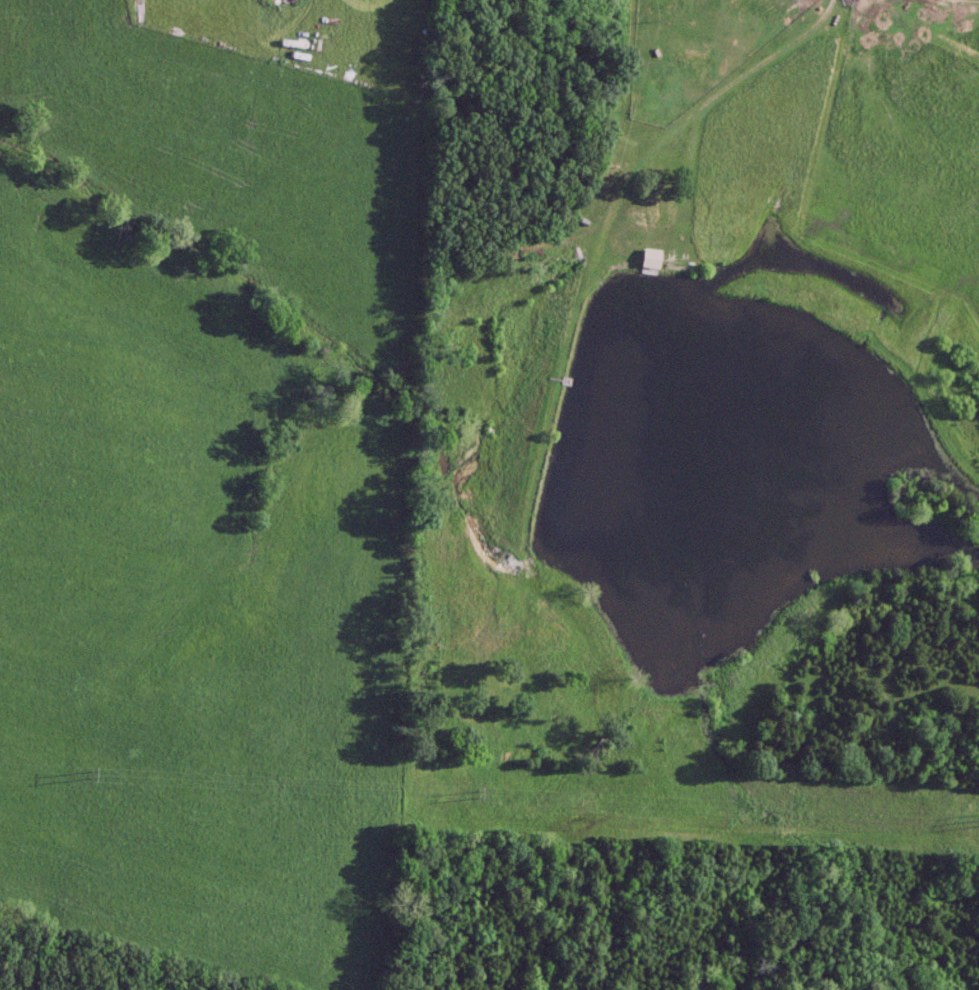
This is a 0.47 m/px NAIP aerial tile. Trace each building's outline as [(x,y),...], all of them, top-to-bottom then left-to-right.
[(656,271),(656,252),(640,252),(640,271),(656,271)]
